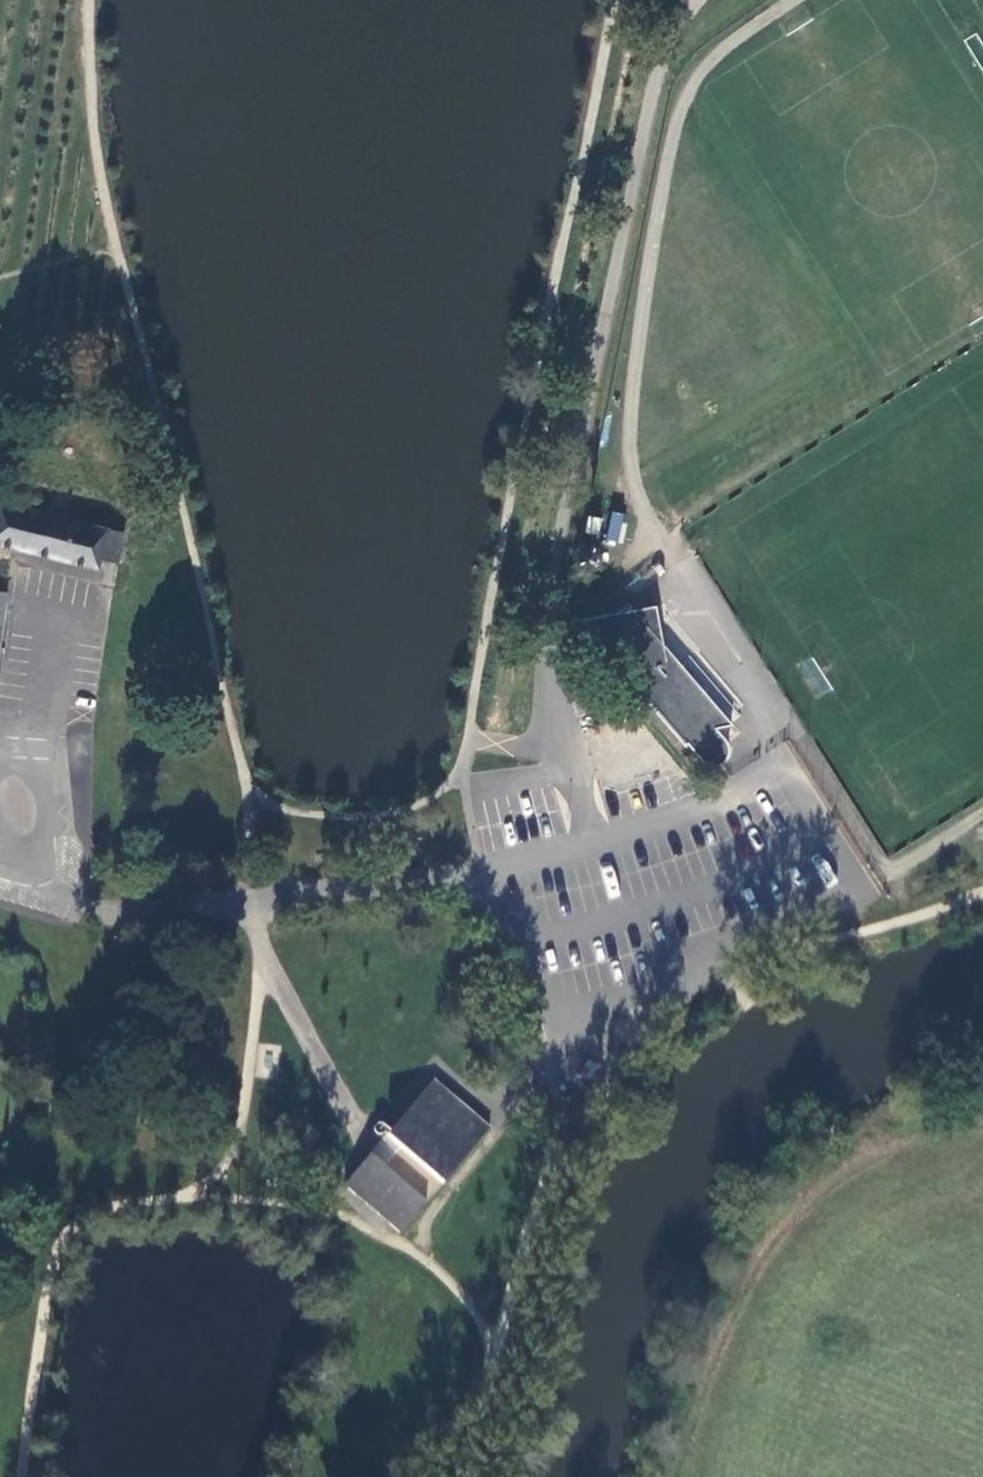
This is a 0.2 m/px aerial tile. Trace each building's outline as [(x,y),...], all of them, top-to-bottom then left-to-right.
[(0,503),(0,544),(93,567),(95,558),(112,562),(119,533),(0,503)] [(605,540),(620,544),(627,515),(612,512),(605,540)] [(605,611),(577,617),(593,636),(591,638),(649,707),(679,743),(683,740),(697,756),(701,760),(706,762),(712,761),(717,759),(721,756),(724,753),(725,748),(724,743),(720,736),(711,726),(727,722),(676,660),(669,666),(661,657),(658,640),(657,639),(630,606),(625,600),(608,614),(605,611)] [(651,602),(630,606),(657,639),(651,602)] [(487,1127),(430,1080),(383,1136),(394,1147),(387,1157),(379,1166),(366,1155),(341,1185),(398,1232),(487,1127)]
